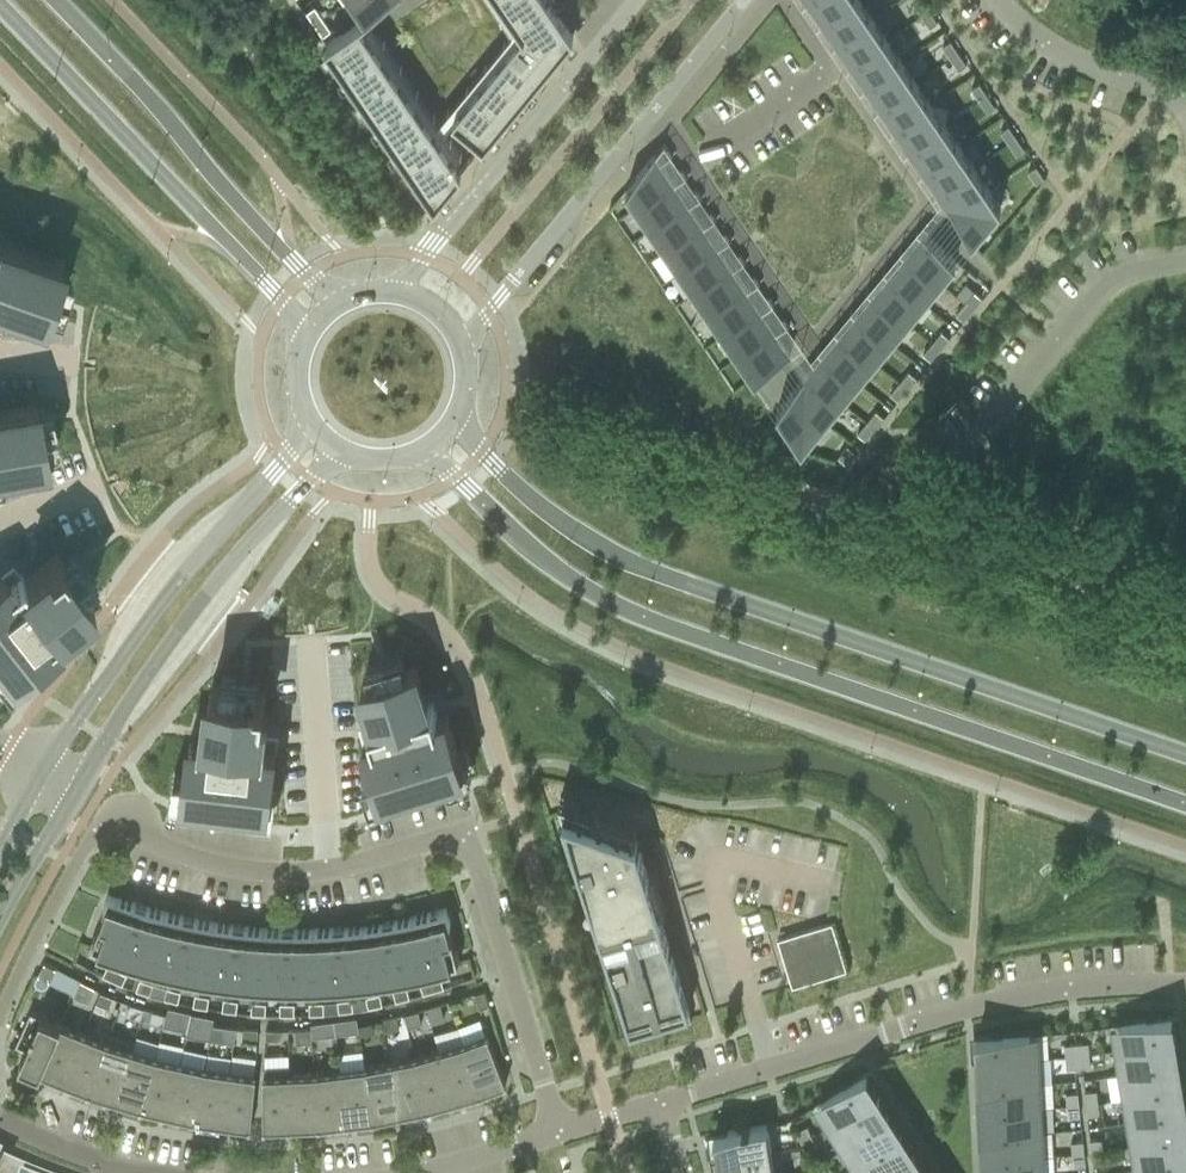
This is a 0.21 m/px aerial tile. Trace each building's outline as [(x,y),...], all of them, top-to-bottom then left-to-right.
[(366,17),(367,17),(367,18),(393,0),(355,0),(366,17)] [(453,117),(483,142),(484,143),(574,35),(573,35),(563,20),(552,2),(550,0),(501,0),(518,25),(522,32),(523,32),(453,117)] [(822,20),(852,0),(808,0),(822,20)] [(860,0),(852,0),(822,20),(837,42),(872,18),(860,0)] [(929,10),(922,0),(919,0),(913,4),(921,16),(926,12),(929,10)] [(315,7),(307,12),(315,24),(323,19),(315,7)] [(921,16),(929,27),(937,22),(929,10),(926,12),(921,16)] [(887,39),(872,18),(837,42),(851,63),(887,39)] [(323,19),(315,24),(323,36),(331,31),(323,19)] [(332,40),(327,44),(402,154),(434,201),(435,203),(462,170),(461,168),(437,133),(431,125),(361,21),(360,21),(332,40)] [(902,60),(887,39),(851,63),(866,85),(902,60)] [(951,58),(958,53),(950,41),(942,46),(950,58),(951,58)] [(950,58),(958,70),(966,65),(958,53),(951,58),(950,58)] [(916,81),(902,60),(866,85),(880,106),(916,81)] [(931,103),(916,81),(880,106),(895,127),(931,103)] [(987,95),(979,83),(971,89),(979,101),(980,100),(987,95)] [(979,101),(988,112),(995,107),(987,95),(980,100),(979,101)] [(945,124),(931,103),(895,127),(910,148),(945,124)] [(960,145),(945,124),(910,148),(924,170),(960,145)] [(1016,138),(1008,126),(1000,131),(1009,143),(1015,139),(1016,138)] [(1009,143),(1017,155),(1025,150),(1016,138),(1015,139),(1009,143)] [(655,153),(655,154),(661,163),(673,155),(665,143),(655,153)] [(974,167),(960,145),(924,170),(939,191),(974,167)] [(639,205),(640,205),(674,181),(670,177),(661,163),(655,154),(626,188),(638,206),(639,205)] [(1036,166),(1028,172),(1036,183),(1044,178),(1036,166)] [(974,167),(939,191),(954,213),(989,188),(974,167)] [(671,176),(670,177),(674,181),(676,184),(688,176),(682,169),(671,176)] [(638,206),(653,227),(654,226),(688,203),(685,198),(676,184),(674,181),(640,205),(639,205),(638,206)] [(1001,206),(989,188),(954,213),(972,240),(1001,206)] [(685,198),(688,203),(690,206),(702,197),(697,190),(685,198)] [(653,227),(667,248),(668,248),(703,224),(699,219),(690,206),(688,203),(654,226),(653,227)] [(700,219),(699,219),(703,224),(705,227),(717,219),(711,211),(700,219)] [(667,248),(682,269),(683,269),(717,245),(714,240),(705,227),(703,224),(668,248),(667,248)] [(714,240),(717,245),(719,248),(731,240),(726,232),(714,240)] [(906,253),(939,281),(956,260),(923,233),(906,253)] [(43,316),(60,265),(19,250),(0,244),(0,302),(43,316)] [(682,269),(697,291),(697,290),(732,267),(729,262),(719,248),(717,245),(683,269),(682,269)] [(889,273),(922,301),(939,281),(906,253),(889,273)] [(729,262),(732,267),(734,270),(746,261),(740,254),(729,262)] [(697,291),(711,312),(712,312),(746,288),(743,283),(734,270),(732,267),(697,290),(697,291)] [(889,273),(873,293),(906,321),(922,301),(889,273)] [(743,283),(746,288),(749,291),(760,283),(755,275),(743,283)] [(726,333),(761,309),(758,304),(749,291),(746,288),(712,312),(711,312),(726,333)] [(972,309),(982,298),(974,292),(965,303),(966,303),(972,309)] [(873,293),(856,313),(889,340),(906,321),(873,293)] [(761,309),(763,312),(775,304),(769,296),(758,304),(761,309)] [(965,303),(956,314),(963,320),(972,309),(966,303),(965,303)] [(741,354),(775,330),(772,326),(763,312),(761,309),(726,333),(740,354),(741,354)] [(889,340),(856,313),(840,333),(873,360),(889,340)] [(775,330),(778,333),(789,325),(784,317),(772,326),(775,330)] [(740,354),(755,377),(791,353),(778,333),(775,330),(741,354),(740,354)] [(940,349),(949,338),(941,331),(932,342),(933,343),(940,349)] [(873,360),(840,333),(823,353),(857,380),(873,360)] [(932,342),(923,353),(930,360),(940,349),(933,343),(932,342)] [(823,353),(807,373),(840,400),(857,380),(823,353)] [(907,388),(916,377),(908,371),(899,382),(900,383),(907,388)] [(840,400),(807,373),(790,393),(823,420),(840,400)] [(899,382),(890,393),(898,399),(907,388),(900,383),(899,382)] [(823,420),(790,393),(777,409),(802,446),(823,420)] [(45,458),(36,404),(26,406),(0,410),(0,466),(45,458)] [(867,422),(874,428),(883,417),(876,411),(867,422)] [(874,428),(867,422),(857,433),(865,439),(874,428)] [(847,447),(838,458),(845,464),(854,453),(847,447)] [(0,576),(0,661),(12,677),(55,643),(50,636),(49,635),(54,631),(60,626),(59,625),(57,622),(60,619),(90,595),(87,592),(57,552),(41,564),(23,579),(20,574),(9,583),(2,575),(0,576)] [(415,664),(363,680),(373,714),(375,721),(370,723),(371,726),(375,738),(364,741),(372,766),(380,791),(389,789),(458,767),(463,766),(447,713),(442,715),(437,717),(433,703),(431,704),(427,705),(415,664)] [(189,739),(183,793),(243,800),(269,803),(276,751),(276,749),(265,748),(267,734),(263,733),(261,733),(263,716),(267,691),(212,684),(207,727),(202,726),(200,740),(189,739)] [(632,825),(560,797),(568,824),(563,825),(569,845),(574,843),(590,895),(585,896),(591,915),(599,913),(650,897),(659,894),(653,875),(648,877),(632,825)] [(460,960),(457,951),(455,952),(448,925),(450,924),(446,909),(437,911),(437,909),(435,909),(435,912),(412,917),(389,922),(389,920),(387,920),(387,922),(382,923),(363,926),(340,928),(340,926),(338,926),(338,928),(314,930),(289,930),(289,927),(287,927),(287,930),(283,930),(263,929),(244,927),(240,927),(240,924),(238,924),(238,926),(214,923),(190,918),(190,916),(188,916),(188,918),(165,912),(142,906),(143,904),(141,903),(140,905),(122,899),(109,894),(103,909),(105,910),(95,936),(93,936),(90,944),(92,944),(92,945),(99,948),(112,952),(125,957),(137,960),(150,964),(165,968),(179,971),(193,973),(206,976),(219,978),(233,980),(247,981),(261,982),(275,983),(289,983),(302,983),(316,983),(330,982),(343,982),(357,980),(371,979),(384,977),(397,975),(411,972),(424,970),(437,966),(458,961),(458,960),(460,960)] [(665,913),(659,894),(650,897),(599,913),(591,915),(596,934),(601,933),(630,1027),(633,1036),(691,1018),(689,1009),(660,915),(665,913)] [(832,922),(777,939),(792,986),(846,969),(832,922)] [(50,981),(56,968),(43,962),(37,974),(50,981)] [(102,975),(109,979),(114,968),(107,965),(102,975)] [(56,968),(50,981),(61,987),(68,974),(56,968)] [(120,971),(114,968),(109,979),(115,982),(120,971)] [(127,974),(120,971),(115,982),(122,985),(127,974)] [(433,979),(437,990),(444,988),(440,976),(433,979)] [(143,992),(147,981),(140,979),(136,990),(143,992)] [(433,979),(427,981),(430,992),(437,990),(433,979)] [(74,993),(73,995),(88,1002),(95,988),(80,980),(74,993)] [(153,984),(147,981),(143,992),(150,995),(153,984)] [(430,992),(427,981),(420,983),(423,994),(430,992)] [(407,986),(400,988),(403,1000),(410,998),(407,986)] [(171,1000),(174,989),(167,987),(164,999),(171,1000)] [(403,1000),(400,988),(393,990),(396,1001),(403,1000)] [(181,991),(174,989),(171,1000),(178,1002),(181,991)] [(479,1008),(488,1006),(484,991),(475,994),(479,1008)] [(108,1008),(112,997),(100,992),(96,1002),(108,1008)] [(380,993),(373,995),(375,1006),(382,1005),(380,993)] [(200,1007),(202,995),(195,994),(193,1006),(200,1007)] [(209,997),(202,995),(200,1007),(207,1008),(209,997)] [(375,1006),(373,995),(366,996),(368,1008),(375,1006)] [(229,1011),(230,1000),(223,999),(222,1010),(229,1011)] [(352,999),(344,1000),(346,1011),(353,1010),(352,999)] [(238,1001),(230,1000),(229,1011),(236,1012),(238,1001)] [(346,1011),(344,1000),(337,1000),(339,1012),(346,1011)] [(140,1020),(143,1008),(130,1004),(126,1015),(140,1020)] [(440,1004),(427,1008),(431,1023),(444,1019),(440,1004)] [(166,1015),(163,1026),(187,1031),(188,1026),(191,1013),(168,1007),(166,1015)] [(39,1072),(60,1023),(30,1010),(15,1044),(26,1048),(19,1063),(38,1071),(37,1071),(38,1072),(39,1072)] [(163,1026),(166,1015),(152,1011),(149,1022),(163,1026)] [(418,1011),(404,1014),(408,1027),(421,1024),(418,1011)] [(191,1013),(188,1026),(211,1031),(212,1024),(214,1017),(191,1013)] [(1173,1029),(1174,1029),(1171,1015),(1145,1020),(1145,1019),(1119,1023),(1123,1048),(1123,1049),(1167,1041),(1167,1042),(1175,1041),(1175,1039),(1174,1039),(1173,1029)] [(384,1030),(399,1027),(397,1016),(381,1020),(384,1030)] [(336,1034),(359,1031),(358,1024),(357,1017),(334,1020),(336,1034)] [(334,1020),(311,1023),(311,1029),(312,1037),(336,1034),(334,1020)] [(371,1022),(358,1024),(359,1031),(360,1036),(374,1033),(371,1022)] [(84,1033),(61,1024),(60,1023),(39,1072),(40,1073),(40,1072),(64,1082),(84,1033)] [(226,1040),(228,1026),(212,1024),(211,1031),(210,1038),(226,1040)] [(257,1039),(258,1029),(243,1028),(242,1038),(257,1039)] [(296,1044),(312,1043),(311,1029),(295,1030),(296,1044)] [(280,1040),(281,1030),(266,1030),(265,1039),(280,1040)] [(107,1042),(106,1042),(84,1033),(64,1082),(88,1091),(88,1092),(89,1092),(90,1092),(107,1042)] [(1030,1059),(1030,1058),(1029,1034),(1029,1033),(1003,1034),(1003,1035),(977,1036),(977,1050),(978,1050),(979,1060),(978,1060),(978,1062),(986,1061),(1030,1059)] [(132,1050),(135,1041),(109,1034),(106,1042),(107,1042),(90,1092),(91,1093),(91,1092),(116,1100),(131,1049),(132,1050)] [(481,1092),(506,1083),(488,1034),(463,1043),(480,1093),(481,1093),(481,1092)] [(1172,1064),(1167,1042),(1167,1041),(1123,1049),(1123,1048),(1117,1049),(1121,1074),(1171,1065),(1171,1066),(1174,1066),(1173,1064),(1172,1064)] [(479,1093),(480,1093),(463,1043),(439,1050),(453,1100),(478,1093),(478,1094),(479,1093)] [(1077,1056),(1089,1054),(1088,1043),(1076,1044),(1077,1056)] [(1065,1057),(1077,1056),(1076,1044),(1064,1045),(1065,1057)] [(155,1057),(132,1050),(131,1049),(116,1100),(140,1107),(140,1108),(141,1108),(142,1108),(155,1057)] [(428,1108),(453,1100),(439,1050),(414,1057),(427,1108),(428,1108)] [(1078,1067),(1090,1066),(1089,1054),(1077,1056),(1078,1067)] [(1066,1069),(1078,1067),(1077,1056),(1065,1057),(1066,1069)] [(169,1114),(180,1062),(155,1057),(142,1108),(143,1108),(169,1114)] [(426,1108),(427,1108),(414,1057),(390,1062),(400,1113),(425,1108),(425,1109),(426,1109),(426,1108)] [(987,1085),(1038,1083),(1036,1058),(1030,1058),(1030,1059),(986,1061),(986,1084),(985,1084),(985,1086),(987,1086),(987,1085)] [(195,1120),(205,1068),(180,1062),(169,1114),(194,1119),(194,1120),(195,1120)] [(375,1119),(400,1113),(390,1062),(365,1067),(373,1119),(374,1119),(375,1119)] [(1176,1088),(1171,1066),(1171,1065),(1121,1074),(1125,1098),(1175,1089),(1175,1090),(1177,1090),(1177,1088),(1176,1088)] [(290,1075),(290,1067),(263,1067),(263,1125),(263,1126),(263,1127),(263,1128),(264,1128),(265,1128),(266,1128),(292,1127),(290,1075)] [(373,1119),(365,1067),(340,1070),(346,1122),(372,1119),(372,1120),(373,1119)] [(222,1123),(230,1071),(205,1068),(195,1120),(196,1120),(197,1120),(222,1123)] [(321,1125),(346,1122),(340,1070),(315,1073),(319,1126),(320,1126),(321,1126),(321,1125)] [(251,1125),(256,1075),(230,1071),(222,1123),(248,1127),(249,1127),(250,1127),(250,1128),(251,1128),(251,1127),(251,1126),(251,1125)] [(872,1084),(873,1084),(865,1072),(843,1086),(821,1100),(834,1121),(835,1122),(872,1098),(879,1094),(878,1092),(872,1084)] [(319,1126),(315,1073),(290,1075),(292,1127),(318,1126),(319,1126)] [(989,1109),(1039,1107),(1038,1083),(987,1085),(987,1086),(987,1108),(986,1108),(986,1110),(989,1110),(989,1109)] [(1180,1112),(1175,1090),(1175,1089),(1125,1098),(1129,1122),(1179,1113),(1179,1114),(1181,1114),(1181,1112),(1180,1112)] [(1086,1103),(1098,1102),(1096,1090),(1084,1092),(1086,1103)] [(1067,1105),(1079,1104),(1077,1092),(1066,1094),(1067,1105)] [(886,1116),(872,1098),(835,1122),(834,1121),(830,1124),(843,1145),(885,1118),(886,1119),(888,1117),(887,1115),(886,1116)] [(1087,1115),(1099,1114),(1098,1102),(1086,1103),(1087,1115)] [(1068,1117),(1080,1116),(1079,1104),(1067,1105),(1068,1117)] [(990,1134),(1040,1131),(1039,1107),(989,1109),(989,1110),(988,1132),(987,1132),(987,1134),(990,1134)] [(1184,1136),(1179,1114),(1179,1113),(1129,1122),(1133,1146),(1183,1137),(1183,1138),(1185,1138),(1185,1136),(1184,1136)] [(899,1136),(886,1119),(885,1118),(843,1145),(856,1166),(898,1138),(899,1139),(901,1138),(900,1136),(899,1136)] [(767,1125),(727,1131),(713,1134),(716,1151),(712,1151),(714,1160),(771,1151),(767,1125)] [(801,1142),(812,1137),(807,1126),(796,1131),(801,1142)] [(991,1158),(1041,1156),(1040,1131),(990,1134),(990,1157),(988,1157),(989,1159),(991,1159),(991,1158)] [(806,1152),(817,1147),(812,1137),(801,1142),(806,1152)] [(1183,1138),(1183,1137),(1133,1146),(1137,1170),(1185,1162),(1185,1151),(1183,1138)] [(899,1139),(898,1138),(856,1166),(861,1172),(890,1172),(912,1159),(914,1158),(913,1156),(912,1157),(899,1139)] [(1091,1152),(1103,1151),(1102,1139),(1090,1140),(1091,1152)] [(1072,1154),(1084,1153),(1083,1141),(1071,1142),(1072,1154)] [(719,1169),(720,1172),(774,1172),(771,1151),(714,1160),(715,1170),(719,1169)] [(1092,1164),(1104,1163),(1103,1151),(1091,1152),(1092,1164)] [(1073,1166),(1085,1165),(1084,1153),(1072,1154),(1073,1166)] [(1041,1156),(991,1158),(991,1159),(991,1172),(1042,1172),(1041,1156)] [(912,1159),(890,1172),(922,1172),(912,1159)] [(1137,1170),(1138,1172),(1185,1172),(1185,1162),(1137,1170)] [(5,1166),(0,1164),(0,1172),(20,1172),(5,1166)]
